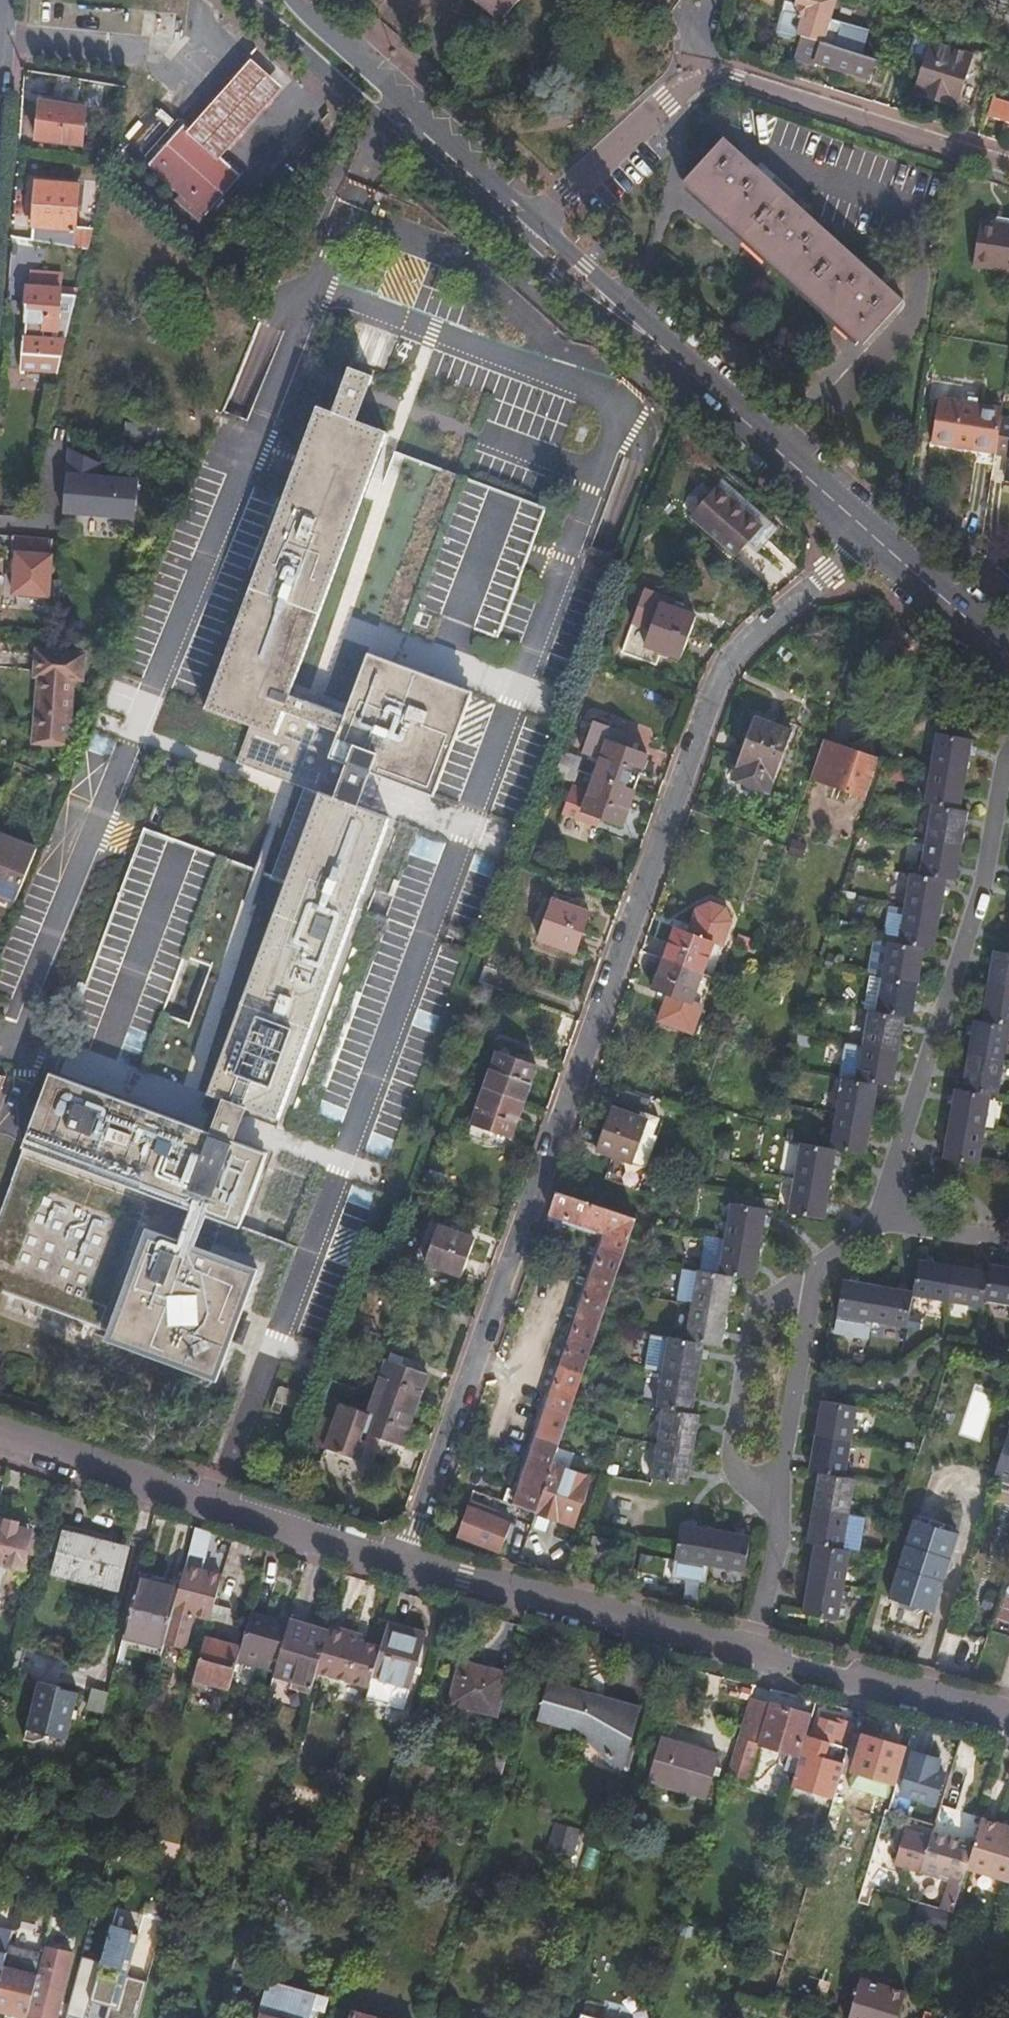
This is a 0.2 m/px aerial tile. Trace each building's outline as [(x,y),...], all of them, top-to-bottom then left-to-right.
[(503,17),(520,0),(485,0),(503,17)] [(862,57),(869,32),(829,20),(836,1),(833,0),(799,0),(797,6),(787,3),(784,12),(782,11),(774,36),(799,45),(802,38),(862,57)] [(799,45),(794,61),(820,68),(821,64),(870,79),(875,60),(862,57),(802,38),(799,45)] [(915,93),(957,106),(973,53),(932,40),(915,93)] [(283,90),(253,61),(220,96),(188,130),(218,159),(251,124),(283,90)] [(79,100),(82,81),(53,77),(50,96),(79,100)] [(1004,100),(996,97),(989,117),(1008,123),(1008,101),(1004,100)] [(37,142),(81,145),(85,107),(41,103),(37,142)] [(197,221),(238,178),(218,159),(188,130),(181,124),(163,143),(165,146),(148,165),(186,201),(181,206),(197,221)] [(685,181),(862,343),(903,300),(725,139),(685,181)] [(28,242),(87,250),(92,230),(74,227),(80,185),(38,179),(28,242)] [(975,220),(968,265),(1008,271),(1008,225),(975,220)] [(19,372),(57,376),(76,298),(61,296),(62,276),(31,273),(30,288),(27,288),(24,325),(26,325),(25,339),(22,339),(19,372)] [(246,1390),(299,1245),(241,1224),(266,1156),(234,1144),(239,1129),(246,1109),(275,1119),(386,819),(357,808),(363,792),(370,774),(433,797),(472,694),(367,655),(345,717),(303,701),(290,696),(317,618),(386,431),(357,421),(364,400),(372,378),(348,369),(341,389),(332,412),(315,406),(295,461),(204,709),(259,730),(246,765),(289,782),(301,786),(268,875),(143,828),(53,1066),(48,1076),(23,1147),(24,1148),(0,1214),(0,1294),(5,1296),(6,1294),(97,1327),(96,1328),(106,1332),(104,1338),(246,1390)] [(997,419),(998,410),(939,401),(932,446),(991,455),(997,419)] [(991,458),(1005,460),(1001,481),(1008,482),(1008,421),(997,419),(991,455),(991,458)] [(95,465),(66,451),(63,513),(78,514),(78,516),(117,520),(117,518),(133,519),(134,483),(93,479),(95,465)] [(357,588),(496,637),(543,509),(403,459),(389,498),(357,588)] [(689,516),(734,556),(761,526),(716,485),(689,516)] [(12,594),(47,597),(51,541),(12,538),(11,552),(15,553),(12,594)] [(623,653),(660,666),(664,652),(683,659),(698,619),(660,605),(663,597),(645,591),(623,653)] [(42,682),(39,738),(66,740),(70,684),(81,684),(83,659),(38,656),(36,681),(42,682)] [(759,789),(771,793),(792,731),(753,719),(733,780),(745,784),(746,789),(755,792),(759,789)] [(604,760),(598,777),(637,791),(650,754),(634,748),(624,745),(628,734),(615,729),(615,728),(596,722),(585,753),(604,760)] [(634,736),(628,734),(624,745),(634,748),(636,741),(636,739),(636,738),(635,737),(634,736)] [(789,1215),(824,1221),(836,1151),(863,1155),(876,1085),(891,1087),(903,1018),(909,1019),(921,948),(932,950),(944,881),(954,882),(965,814),(956,812),(969,740),(933,735),(921,807),(930,808),(918,877),(909,875),(898,945),(887,943),(875,1013),(867,1012),(855,1080),(840,1078),(827,1149),(801,1145),(789,1215)] [(879,760),(824,740),(811,778),(866,797),(879,760)] [(561,764),(581,771),(585,759),(565,752),(561,764)] [(556,776),(576,783),(581,771),(561,764),(556,776)] [(637,791),(598,777),(593,793),(575,787),(573,793),(565,814),(594,824),(597,817),(623,827),(637,791)] [(37,852),(1,836),(0,839),(0,898),(15,904),(37,852)] [(555,900),(571,905),(572,900),(557,895),(555,900)] [(540,940),(577,954),(592,913),(555,900),(540,940)] [(676,929),(665,959),(712,976),(723,946),(731,921),(725,907),(710,902),(697,910),(691,927),(689,934),(683,932),(676,929)] [(977,1165),(988,1095),(994,1096),(1005,1026),(1008,1026),(1008,921),(1004,954),(989,951),(979,1021),(970,1020),(959,1089),(951,1089),(941,1159),(977,1165)] [(686,925),(683,932),(689,934),(691,927),(686,925)] [(712,976),(665,959),(653,992),(671,998),(669,1004),(666,1003),(659,1022),(692,1035),(702,1008),(713,977),(712,976)] [(509,994),(515,980),(484,968),(479,983),(498,990),(509,994)] [(486,1089),(524,1103),(538,1066),(500,1052),(486,1089)] [(511,1139),(524,1103),(486,1089),(472,1126),(511,1139)] [(626,1089),(620,1105),(646,1114),(647,1114),(653,1099),(626,1089)] [(646,1114),(644,1120),(613,1109),(598,1150),(615,1157),(607,1180),(640,1192),(659,1138),(656,1137),(661,1120),(647,1114),(646,1114)] [(431,1170),(425,1186),(438,1190),(444,1175),(431,1170)] [(637,1221),(558,1192),(550,1213),(572,1221),(570,1226),(593,1234),(595,1229),(608,1234),(569,1344),(564,1342),(557,1362),(551,1380),(520,1468),(526,1471),(518,1493),(511,1492),(507,1503),(536,1514),(554,1463),(572,1411),(637,1221)] [(768,1211),(736,1206),(731,1205),(724,1239),(705,1235),(698,1272),(683,1269),(676,1302),(692,1305),(685,1339),(651,1333),(644,1367),(661,1371),(655,1406),(664,1408),(658,1440),(650,1476),(686,1484),(700,1414),(690,1412),(704,1343),(720,1346),(735,1276),(755,1279),(768,1211)] [(422,1263),(461,1276),(474,1239),(436,1225),(422,1263)] [(900,1328),(906,1297),(978,1309),(980,1302),(1008,1306),(1008,1270),(986,1266),(984,1273),(913,1262),(908,1292),(840,1281),(834,1317),(900,1328)] [(375,1395),(413,1409),(426,1373),(388,1359),(375,1395)] [(282,1404),(295,1407),(300,1393),(276,1385),(271,1400),(268,1410),(279,1414),(282,1404)] [(400,1445),(413,1409),(375,1395),(363,1432),(335,1422),(325,1448),(362,1461),(372,1435),(400,1445)] [(799,1615),(834,1621),(846,1553),(856,1555),(862,1520),(845,1517),(851,1482),(843,1480),(855,1411),(817,1404),(805,1473),(815,1475),(802,1546),(810,1547),(799,1615)] [(994,1477),(1008,1481),(1008,1429),(994,1477)] [(554,1463),(536,1514),(554,1520),(556,1513),(575,1519),(590,1476),(554,1463)] [(471,1501),(457,1538),(484,1547),(501,1553),(512,1521),(492,1514),(494,1510),(471,1501)] [(0,1518),(0,1565),(20,1570),(29,1537),(16,1534),(19,1522),(0,1518)] [(888,1597),(931,1611),(956,1532),(914,1518),(888,1597)] [(704,1567),(739,1573),(745,1536),(678,1524),(668,1579),(701,1586),(704,1567)] [(208,1530),(194,1526),(187,1552),(201,1555),(207,1531),(208,1530)] [(56,1571),(115,1585),(124,1550),(65,1535),(56,1571)] [(587,1560),(608,1565),(614,1543),(593,1538),(587,1560)] [(221,1575),(184,1565),(178,1586),(173,1606),(165,1636),(185,1641),(193,1612),(209,1617),(221,1575)] [(983,1648),(1008,1656),(1008,1565),(983,1648)] [(178,1586),(137,1574),(122,1632),(162,1644),(165,1636),(173,1606),(178,1586)] [(286,1623),(250,1612),(240,1646),(238,1656),(274,1666),(286,1623)] [(287,1618),(286,1623),(274,1666),(272,1672),(313,1685),(317,1671),(329,1631),(287,1618)] [(425,1634),(387,1622),(379,1646),(367,1687),(364,1700),(402,1712),(425,1634)] [(331,1624),(329,1631),(317,1671),(367,1687),(379,1646),(356,1639),(358,1633),(331,1624)] [(162,1644),(122,1632),(120,1642),(160,1654),(162,1644)] [(240,1646),(204,1637),(192,1678),(228,1689),(238,1656),(240,1646)] [(447,1703),(494,1714),(505,1673),(458,1660),(447,1703)] [(167,1679),(154,1676),(150,1691),(163,1694),(167,1679)] [(617,1772),(621,1773),(640,1705),(637,1705),(636,1708),(549,1682),(549,1678),(546,1677),(535,1718),(538,1719),(540,1714),(576,1724),(597,1735),(605,1753),(611,1759),(612,1758),(619,1765),(617,1772)] [(89,1695),(43,1685),(25,1740),(73,1747),(89,1695)] [(163,1694),(150,1691),(148,1699),(161,1702),(163,1694)] [(767,1702),(748,1696),(725,1775),(744,1780),(767,1702)] [(770,1703),(767,1702),(744,1780),(748,1781),(758,1744),(797,1754),(809,1715),(770,1703)] [(810,1749),(802,1747),(791,1783),(832,1795),(836,1781),(851,1731),(854,1721),(832,1714),(831,1719),(819,1715),(810,1749)] [(902,1745),(851,1731),(836,1781),(887,1795),(902,1745)] [(648,1778),(707,1795),(719,1755),(660,1738),(648,1778)] [(913,1750),(901,1791),(934,1801),(943,1771),(925,1766),(929,1755),(913,1750)] [(842,1802),(831,1799),(819,1839),(830,1842),(842,1802)] [(981,1818),(973,1844),(967,1865),(1008,1878),(1008,1826),(981,1818)] [(548,1846),(571,1852),(578,1827),(555,1821),(548,1846)] [(920,1869),(929,1836),(905,1829),(897,1857),(901,1863),(920,1869)] [(967,1865),(973,1844),(931,1831),(929,1836),(920,1869),(962,1882),(967,1865)] [(66,1917),(50,1913),(43,1941),(58,1945),(66,1917)] [(10,1925),(0,1923),(0,1965),(5,1947),(10,1925)] [(78,1957),(63,2017),(69,2017),(83,2017),(87,2003),(106,2008),(103,2017),(134,2017),(143,1982),(126,1977),(137,1935),(109,1928),(100,1962),(78,1957)] [(5,1947),(0,1965),(0,2008),(25,2014),(40,1955),(5,1947)] [(40,1955),(25,2014),(24,2017),(53,2017),(57,2006),(71,1954),(58,1951),(42,1947),(40,1955)] [(902,1991),(859,1978),(847,2017),(894,2017),(902,1991)] [(316,1995),(267,1980),(257,2013),(256,2013),(254,2017),(309,2017),(316,1995)]
